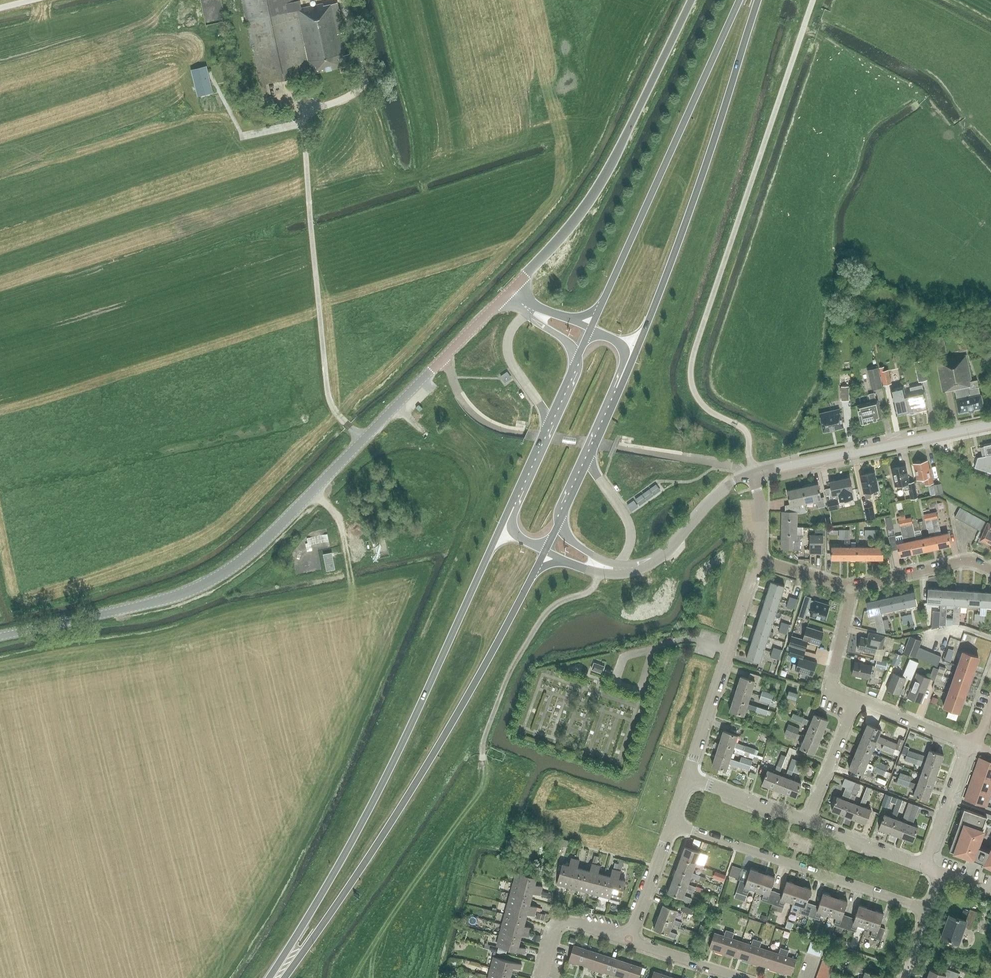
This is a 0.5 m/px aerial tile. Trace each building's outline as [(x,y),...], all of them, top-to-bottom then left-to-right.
[(294,2),(294,0),(243,0),(262,84),(264,95),(269,94),(267,83),(310,74),(297,17),(299,17),(309,59),(310,59),(310,62),(309,62),(312,73),(314,72),(346,65),(352,64),(350,53),(345,54),(341,33),(344,32),(338,2),(325,5),(324,3),(301,8),(300,1),(294,2)] [(218,18),(226,17),(225,8),(216,9),(218,18)] [(209,59),(194,63),(199,89),(215,86),(209,59)] [(943,335),(932,337),(935,354),(946,351),(943,335)] [(966,355),(937,361),(943,391),(955,389),(957,399),(956,399),(959,412),(984,407),(981,394),(980,394),(977,380),(972,381),(966,355)] [(928,381),(923,361),(915,363),(919,382),(928,381)] [(502,371),(506,377),(513,373),(509,367),(502,371)] [(883,388),(878,368),(868,370),(873,390),(883,388)] [(891,383),(888,370),(881,372),(883,385),(891,383)] [(912,394),(906,395),(909,412),(909,413),(916,411),(928,408),(924,391),(922,385),(910,387),(912,394)] [(850,401),(849,387),(842,387),(842,401),(850,401)] [(909,412),(906,395),(904,387),(891,390),(897,415),(909,412)] [(882,419),(878,400),(876,401),(874,393),(869,394),(871,402),(857,405),(861,423),(862,424),(870,422),(870,421),(882,419)] [(824,432),(844,427),(840,409),(819,413),(824,432)] [(975,467),(990,472),(990,444),(984,446),(986,456),(978,457),(975,467)] [(921,462),(920,461),(916,462),(916,463),(914,464),(918,479),(925,478),(926,485),(933,483),(931,473),(930,469),(929,469),(927,461),(921,462)] [(906,466),(892,469),(896,486),(904,484),(905,490),(910,489),(912,499),(918,498),(914,482),(909,483),(906,466)] [(878,490),(874,472),(861,475),(865,493),(866,499),(872,498),(870,492),(878,490)] [(831,488),(826,489),(828,500),(830,510),(839,508),(837,499),(840,498),(841,501),(853,498),(852,491),(853,491),(850,477),(830,482),(831,488)] [(941,483),(933,485),(936,495),(943,493),(941,483)] [(819,484),(803,487),(806,502),(813,501),(814,504),(817,503),(818,507),(826,506),(824,496),(821,497),(819,484)] [(806,502),(803,487),(787,491),(790,504),(785,505),(785,511),(797,512),(801,512),(799,504),(806,502)] [(873,506),(865,508),(867,520),(876,518),(873,506)] [(955,517),(960,520),(965,510),(960,507),(955,517)] [(965,510),(960,520),(965,523),(971,513),(965,510)] [(797,512),(785,511),(782,511),(782,549),(785,549),(785,553),(791,553),(791,549),(796,549),(796,540),(797,540),(797,512)] [(933,528),(938,548),(951,545),(948,533),(941,534),(937,512),(930,513),(932,520),(933,528)] [(976,516),(971,513),(965,523),(970,525),(976,516)] [(892,551),(898,549),(900,556),(913,553),(908,533),(908,529),(907,525),(905,515),(898,517),(899,520),(900,526),(904,542),(897,543),(896,535),(889,536),(892,551)] [(981,519),(976,516),(970,525),(975,528),(981,519)] [(894,529),(892,517),(886,518),(888,530),(894,529)] [(986,522),(981,519),(975,528),(980,531),(986,522)] [(988,522),(985,530),(980,541),(990,545),(990,524),(988,522)] [(908,529),(908,533),(913,553),(925,550),(923,538),(916,539),(913,524),(907,525),(908,529)] [(925,550),(938,548),(933,528),(928,529),(929,534),(931,533),(932,536),(923,538),(925,550)] [(316,540),(331,539),(329,529),(315,531),(316,540)] [(850,530),(845,530),(845,539),(845,547),(845,559),(857,559),(858,547),(850,547),(850,530)] [(810,535),(810,553),(823,553),(823,535),(810,535)] [(832,559),(845,559),(845,547),(832,547),(832,559)] [(857,559),(870,559),(870,547),(858,547),(857,559)] [(870,547),(870,559),(883,559),(883,547),(870,547)] [(335,569),(332,553),(323,555),(327,571),(335,569)] [(771,581),(767,594),(781,599),(785,586),(771,581)] [(941,604),(942,589),(928,588),(927,603),(941,604)] [(940,612),(940,624),(946,625),(947,604),(954,605),(955,590),(942,589),(941,604),(941,612),(940,612)] [(968,605),(969,591),(955,590),(954,605),(953,623),(959,624),(961,607),(968,607),(968,605)] [(902,594),(905,607),(917,604),(915,591),(902,594)] [(981,606),(982,592),(969,591),(968,605),(981,606)] [(981,606),(988,607),(990,607),(990,592),(982,592),(981,606)] [(767,594),(763,607),(777,611),(781,599),(767,594)] [(890,597),(893,610),(905,607),(902,594),(890,597)] [(787,606),(795,609),(798,599),(790,596),(787,606)] [(811,598),(805,596),(799,616),(805,618),(808,607),(813,608),(811,615),(825,620),(830,605),(815,601),(811,600),(811,598)] [(878,599),(881,612),(893,610),(890,597),(878,599)] [(885,629),(883,620),(881,612),(878,599),(866,602),(869,615),(874,614),(878,631),(886,633),(885,629)] [(763,607),(759,620),(773,624),(777,611),(763,607)] [(939,627),(940,624),(940,612),(933,611),(931,628),(939,627)] [(759,620),(755,632),(769,637),(769,636),(773,637),(774,633),(770,632),(773,624),(759,620)] [(790,624),(782,622),(779,632),(787,634),(790,624)] [(819,645),(823,632),(807,627),(803,639),(792,636),(789,644),(805,650),(808,641),(819,645)] [(755,632),(751,645),(764,650),(769,637),(755,632)] [(861,636),(858,650),(875,654),(876,654),(878,648),(882,648),(885,636),(873,633),(872,639),(861,636)] [(922,641),(911,636),(904,653),(916,657),(920,647),(922,641)] [(764,650),(751,645),(747,658),(760,663),(764,650)] [(779,660),(782,650),(774,647),(771,657),(779,660)] [(812,676),(816,663),(803,659),(805,651),(792,647),(789,655),(800,658),(798,665),(794,664),(792,670),(796,671),(812,676)] [(916,657),(921,660),(925,649),(920,647),(916,657)] [(954,650),(948,648),(944,659),(950,661),(954,650)] [(926,662),(931,652),(925,649),(921,660),(926,662)] [(964,651),(959,665),(974,671),(979,657),(964,651)] [(936,654),(931,652),(926,662),(932,664),(936,654)] [(902,656),(896,654),(892,665),(898,667),(902,656)] [(942,656),(936,654),(932,664),(937,666),(942,656)] [(910,659),(903,677),(906,678),(912,680),(919,662),(910,659)] [(888,663),(882,661),(877,660),(875,666),(886,668),(888,663)] [(872,665),(856,661),(852,675),(869,679),(872,665)] [(602,674),(605,666),(594,662),(592,670),(602,674)] [(974,671),(959,665),(954,679),(969,685),(974,671)] [(939,669),(937,674),(943,676),(946,668),(940,666),(939,669)] [(918,673),(908,697),(921,703),(924,694),(923,694),(929,678),(935,680),(937,674),(939,669),(934,667),(929,678),(918,673)] [(751,692),(751,693),(756,694),(758,690),(753,688),(755,681),(758,682),(760,676),(750,673),(749,679),(741,676),(737,688),(751,692)] [(903,677),(893,673),(887,689),(900,694),(906,678),(903,677)] [(969,685),(954,679),(949,693),(964,698),(969,685)] [(748,703),(751,693),(751,692),(737,688),(734,699),(748,703)] [(761,695),(772,699),(774,694),(762,691),(761,695)] [(798,694),(789,691),(787,697),(796,700),(798,694)] [(964,698),(949,693),(944,707),(959,712),(964,698)] [(771,704),(772,699),(761,695),(759,700),(771,704)] [(769,710),(748,703),(734,699),(730,711),(744,715),(746,708),(756,711),(767,715),(769,710)] [(802,723),(804,718),(793,713),(791,718),(802,723)] [(810,726),(823,731),(828,720),(814,714),(810,726)] [(787,729),(798,733),(800,729),(789,724),(787,729)] [(884,744),(895,749),(897,744),(886,739),(878,736),(881,730),(868,724),(863,735),(876,741),(884,744)] [(805,736),(819,742),(823,731),(810,726),(805,736)] [(796,738),(798,733),(787,729),(785,733),(796,738)] [(720,742),(734,747),(736,748),(735,752),(753,758),(756,749),(745,745),(735,743),(738,735),(724,731),(720,742)] [(769,736),(762,733),(759,742),(766,744),(769,736)] [(863,735),(858,746),(872,752),(876,741),(863,735)] [(814,753),(819,742),(805,736),(800,748),(814,753)] [(901,750),(904,740),(900,738),(896,748),(901,750)] [(720,742),(716,754),(730,758),(734,747),(720,742)] [(893,753),(895,749),(884,744),(882,749),(893,753)] [(858,746),(854,757),(868,762),(872,752),(858,746)] [(908,750),(907,755),(940,766),(944,755),(930,750),(927,757),(920,754),(908,750)] [(750,770),(751,765),(740,761),(740,762),(730,759),(730,758),(716,754),(713,765),(727,770),(729,763),(738,766),(750,770)] [(774,788),(779,774),(786,756),(782,754),(775,773),(768,770),(762,784),(774,788)] [(794,771),(798,760),(799,756),(794,754),(793,758),(788,769),(785,777),(779,774),(774,788),(785,792),(791,779),(794,771)] [(940,766),(907,755),(905,759),(916,763),(924,766),(922,773),(936,777),(940,766)] [(740,761),(751,765),(753,760),(741,756),(740,761)] [(884,775),(886,770),(875,766),(868,762),(854,757),(849,768),(863,774),(866,767),(873,770),(884,775)] [(979,759),(974,772),(990,778),(990,763),(979,759)] [(802,762),(798,760),(794,771),(798,773),(802,762)] [(875,766),(886,770),(888,766),(877,761),(875,766)] [(754,779),(758,767),(752,765),(749,777),(754,779)] [(899,777),(910,781),(912,776),(901,772),(899,777)] [(974,772),(969,785),(990,792),(990,778),(974,772)] [(932,789),(936,777),(922,773),(918,784),(932,789)] [(909,786),(910,781),(899,777),(897,782),(909,786)] [(801,783),(791,779),(785,792),(796,797),(801,783)] [(856,795),(861,784),(856,782),(852,793),(856,795)] [(928,800),(932,789),(918,784),(914,795),(928,800)] [(969,785),(965,798),(987,806),(990,794),(990,792),(969,785)] [(867,786),(860,805),(854,819),(866,823),(871,809),(864,807),(867,799),(872,788),(867,786)] [(843,815),(854,819),(860,805),(853,802),(856,795),(852,793),(849,801),(843,815)] [(888,807),(892,796),(886,794),(882,805),(888,807)] [(843,815),(849,801),(837,796),(832,810),(843,815)] [(891,833),(896,819),(899,811),(903,800),(898,798),(894,809),(891,817),(884,814),(879,828),(891,833)] [(902,821),(896,819),(891,833),(902,837),(914,804),(909,802),(902,821)] [(919,806),(914,804),(902,837),(913,841),(918,827),(912,825),(919,806)] [(950,850),(967,857),(972,858),(986,864),(990,867),(990,851),(977,846),(980,837),(987,817),(990,818),(990,814),(985,812),(984,815),(964,808),(957,829),(950,850)] [(549,840),(538,837),(536,847),(546,850),(549,840)] [(560,837),(558,845),(568,847),(570,840),(560,837)] [(696,864),(695,866),(703,869),(704,864),(697,861),(700,852),(685,846),(681,858),(696,864)] [(557,883),(568,886),(575,859),(571,858),(569,865),(563,864),(557,883)] [(692,875),(691,877),(699,880),(700,876),(692,873),(695,866),(696,864),(681,858),(676,869),(692,875)] [(568,886),(579,889),(584,869),(578,868),(580,860),(575,859),(568,886)] [(579,889),(589,892),(596,864),(592,863),(590,871),(584,869),(579,889)] [(589,892),(599,895),(605,875),(598,873),(600,866),(596,864),(589,892)] [(729,875),(738,878),(742,869),(732,865),(729,875)] [(599,895),(610,897),(617,870),(613,869),(611,876),(605,875),(599,895)] [(676,869),(672,880),(687,886),(687,888),(695,891),(695,889),(696,888),(696,887),(688,884),(691,877),(692,875),(676,869)] [(740,880),(736,892),(747,895),(750,888),(757,890),(763,873),(751,869),(746,882),(740,880)] [(617,870),(610,897),(620,900),(626,880),(619,879),(621,871),(617,870)] [(514,883),(542,890),(543,886),(535,884),(537,878),(517,872),(514,883)] [(720,873),(717,879),(724,881),(726,875),(720,873)] [(763,873),(757,890),(764,893),(762,900),(773,904),(777,892),(771,890),(775,877),(763,873)] [(687,886),(672,880),(668,892),(683,898),(682,899),(690,902),(692,898),(684,895),(687,888),(687,886)] [(777,892),(773,904),(783,907),(786,900),(793,902),(799,885),(787,881),(782,894),(777,892)] [(511,893),(531,899),(533,892),(540,894),(542,890),(514,883),(511,893)] [(793,902),(791,910),(798,912),(809,916),(813,904),(807,902),(811,889),(799,885),(793,902)] [(509,904),(536,911),(536,910),(537,907),(530,905),(531,899),(511,893),(509,904)] [(813,904),(809,916),(820,920),(822,912),(830,914),(835,897),(823,893),(819,906),(813,904)] [(835,897),(830,914),(837,917),(834,925),(837,925),(835,931),(842,933),(843,928),(845,928),(849,916),(843,914),(848,901),(835,897)] [(506,914),(526,919),(527,913),(535,915),(536,911),(509,904),(506,914)] [(663,904),(659,916),(673,922),(673,923),(680,926),(682,922),(674,919),(678,910),(663,904)] [(849,916),(845,928),(856,932),(858,924),(866,927),(872,909),(859,905),(855,918),(849,916)] [(694,909),(684,906),(682,911),(692,915),(694,909)] [(872,909),(866,927),(873,929),(870,937),(881,940),(885,928),(879,926),(884,913),(872,909)] [(977,912),(970,909),(966,921),(950,915),(941,937),(959,943),(965,926),(971,928),(977,912)] [(537,912),(535,918),(544,920),(546,914),(540,912),(537,912)] [(503,924),(531,932),(532,928),(524,926),(526,919),(506,914),(503,924)] [(673,922),(659,916),(654,928),(668,934),(668,935),(676,938),(678,934),(670,931),(673,923),(673,922)] [(500,935),(520,940),(522,934),(529,936),(531,932),(503,924),(500,935)] [(715,951),(723,954),(730,931),(726,930),(724,936),(714,932),(709,947),(716,949),(715,951)] [(731,954),(737,956),(742,941),(732,938),(734,932),(730,931),(723,954),(731,956),(731,954)] [(519,946),(520,940),(500,935),(498,945),(499,946),(508,948),(525,953),(526,948),(519,946)] [(742,960),(750,963),(757,940),(753,939),(751,944),(742,941),(737,956),(743,958),(742,960)] [(758,963),(764,965),(769,950),(760,947),(762,941),(757,940),(750,963),(758,965),(758,963)] [(814,955),(817,944),(811,941),(807,952),(814,955)] [(824,946),(817,944),(814,955),(820,957),(824,946)] [(583,965),(588,949),(574,945),(568,961),(576,964),(577,963),(583,965)] [(499,946),(498,952),(506,954),(508,948),(499,946)] [(770,969),(777,971),(785,949),(781,947),(779,953),(769,950),(764,965),(770,967),(770,969)] [(596,971),(601,954),(588,949),(583,965),(589,967),(588,968),(596,971)] [(785,949),(777,971),(785,974),(786,972),(792,974),(797,959),(787,956),(789,950),(785,949)] [(610,974),(615,958),(601,954),(596,971),(604,973),(604,972),(610,974)] [(492,967),(512,973),(513,967),(521,969),(522,964),(495,957),(492,967)] [(629,963),(615,958),(610,974),(616,976),(615,977),(619,977),(624,977),(629,963)] [(470,977),(472,977),(476,964),(463,960),(458,974),(470,977)] [(823,960),(821,966),(832,969),(834,964),(823,960)] [(629,963),(624,977),(639,977),(643,967),(629,963)] [(821,966),(819,971),(830,975),(832,969),(821,966)] [(490,977),(510,977),(512,973),(492,967),(489,977),(490,977)] [(881,976),(866,971),(866,970),(858,967),(856,971),(864,974),(863,977),(880,977),(881,976)] [(927,977),(957,977),(959,973),(947,969),(945,974),(930,969),(927,977)]
